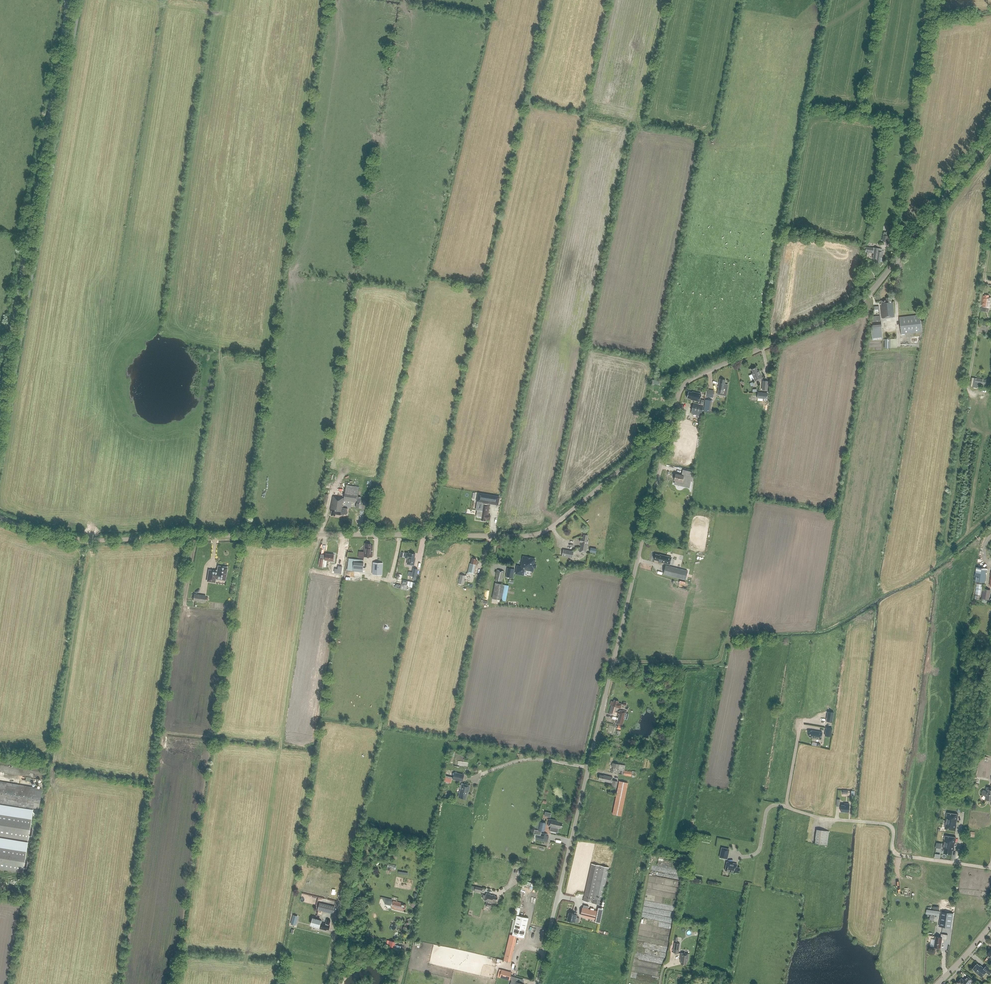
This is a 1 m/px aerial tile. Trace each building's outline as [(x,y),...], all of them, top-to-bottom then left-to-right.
[(873,247),(873,248),(872,253),(873,253),(873,258),(877,259),(876,260),(876,261),(876,262),(880,263),(880,261),(883,262),(883,258),(882,258),(883,251),(879,250),(880,248),(873,247)] [(989,297),(989,295),(985,295),(985,297),(983,296),(982,307),(989,308),(990,298),(989,297)] [(886,298),(886,300),(881,301),(881,305),(882,318),(894,317),(893,302),(891,303),(891,297),(886,298)] [(901,334),(921,332),(920,315),(899,317),(901,334)] [(880,316),(872,316),(872,322),(873,329),(882,328),(881,321),(880,318),(880,316)] [(885,348),(897,347),(897,338),(885,338),(885,348)] [(758,371),(756,367),(751,369),(753,373),(752,373),(755,381),(762,378),(759,370),(758,371)] [(718,390),(717,394),(726,396),(728,385),(725,385),(725,380),(720,379),(718,390)] [(714,390),(707,389),(705,396),(713,398),(714,390)] [(691,399),(691,400),(699,402),(701,394),(692,392),(692,393),(688,392),(687,398),(691,399)] [(703,406),(694,403),(691,413),(701,416),(703,406)] [(691,456),(678,454),(677,458),(685,460),(684,462),(690,463),(691,456)] [(676,474),(674,480),(676,480),(675,484),(686,486),(688,480),(691,481),(692,481),(693,477),(691,477),(692,472),(683,470),(682,475),(676,474)] [(345,509),(343,508),(344,501),(357,503),(356,508),(369,510),(370,502),(361,500),(361,497),(358,497),(359,487),(346,485),(344,498),(332,497),(331,507),(332,507),(331,516),(335,516),(336,514),(342,515),(342,514),(347,515),(348,509),(345,508),(345,509)] [(488,505),(489,503),(498,505),(499,497),(478,493),(477,501),(482,502),(482,504),(483,504),(488,505)] [(477,516),(477,517),(481,518),(481,520),(486,521),(486,519),(490,520),(491,516),(488,515),(490,505),(483,504),(481,511),(478,510),(477,516)] [(588,535),(583,534),(583,538),(580,538),(580,542),(581,542),(579,552),(586,553),(588,541),(587,541),(588,535)] [(364,556),(372,557),(373,545),(371,545),(371,544),(367,543),(367,545),(365,545),(364,556)] [(573,558),(574,552),(563,549),(562,556),(573,558)] [(334,555),(326,553),(325,560),(323,560),(323,559),(320,558),(319,566),(322,566),(323,564),(326,564),(327,560),(333,561),(334,555)] [(406,553),(405,558),(408,559),(407,564),(414,566),(415,558),(415,554),(410,553),(410,554),(406,553)] [(656,554),(654,560),(658,561),(658,562),(670,565),(672,558),(660,555),(656,554)] [(525,572),(526,569),(532,571),(533,567),(534,567),(535,567),(535,566),(535,565),(534,564),(535,559),(534,559),(531,558),(531,559),(523,557),(521,567),(518,566),(516,573),(523,575),(524,572),(525,572)] [(363,572),(364,563),(364,560),(360,559),(349,558),(348,570),(363,572)] [(470,563),(468,573),(475,575),(477,562),(476,561),(476,559),(472,558),(471,564),(470,563)] [(383,563),(373,563),(372,574),(382,575),(383,563)] [(687,571),(666,566),(663,574),(685,580),(687,571)] [(226,572),(227,570),(226,569),(227,568),(219,567),(218,570),(216,572),(209,571),(208,581),(214,582),(215,578),(225,580),(226,572)] [(977,567),(975,581),(985,583),(987,568),(977,567)] [(506,576),(513,578),(514,570),(507,568),(506,576)] [(504,571),(497,570),(495,580),(502,582),(504,571)] [(505,585),(495,583),(492,599),(502,600),(505,585)] [(989,600),(990,590),(983,589),(981,599),(982,599),(982,602),(987,603),(987,600),(989,600)] [(205,602),(206,596),(194,593),(193,600),(205,602)] [(624,718),(625,713),(626,713),(627,711),(623,710),(623,711),(620,710),(620,711),(617,711),(618,707),(621,708),(622,704),(618,703),(619,701),(615,700),(614,702),(612,701),(610,705),(612,706),(609,714),(616,716),(617,713),(620,714),(618,721),(617,721),(616,723),(623,725),(625,718),(624,718)] [(809,736),(811,737),(811,738),(821,739),(822,732),(812,731),(810,731),(809,736)] [(631,776),(632,772),(624,770),(625,765),(612,763),(611,773),(631,776)] [(464,775),(454,773),(453,780),(462,782),(464,775)] [(602,781),(612,783),(611,786),(616,788),(618,782),(612,780),(613,777),(604,775),(604,776),(600,775),(599,779),(603,780),(602,781)] [(628,783),(620,781),(613,814),(621,816),(628,783)] [(0,782),(0,803),(39,809),(42,789),(0,782)] [(466,799),(468,792),(469,792),(470,786),(462,784),(461,786),(462,786),(461,789),(458,797),(466,799)] [(982,791),(982,793),(982,795),(986,796),(985,799),(990,800),(990,788),(987,787),(986,791),(983,790),(982,791)] [(849,812),(849,804),(844,803),(844,805),(841,805),(841,811),(849,812)] [(28,841),(32,818),(0,813),(0,836),(28,841)] [(957,820),(958,815),(947,813),(946,821),(956,822),(957,820)] [(557,832),(556,835),(558,827),(561,828),(562,822),(560,822),(560,821),(550,819),(548,826),(551,826),(550,831),(551,830),(557,832)] [(544,832),(546,823),(539,821),(537,830),(544,832)] [(956,822),(946,821),(945,829),(956,830),(957,825),(956,825),(956,822)] [(827,845),(829,831),(816,830),(815,843),(827,845)] [(954,846),(955,843),(956,838),(945,836),(944,844),(954,846)] [(953,850),(954,850),(954,848),(954,847),(954,846),(944,844),(943,849),(944,849),(944,853),(952,854),(953,850)] [(23,873),(27,850),(0,846),(0,869),(23,873)] [(720,857),(726,859),(729,849),(722,848),(720,857)] [(739,873),(740,868),(736,867),(737,864),(727,862),(725,871),(735,873),(735,872),(739,873)] [(609,868),(600,866),(591,864),(583,901),(592,903),(601,905),(602,901),(601,901),(609,868)] [(905,885),(904,891),(904,896),(911,896),(912,886),(905,885)] [(485,899),(484,901),(487,901),(486,906),(491,907),(493,903),(495,903),(495,901),(497,901),(498,897),(495,896),(486,893),(486,895),(483,895),(482,898),(485,899)] [(405,911),(406,905),(402,904),(403,903),(393,901),(393,902),(392,902),(392,900),(380,897),(380,898),(382,898),(386,903),(385,903),(385,904),(385,905),(386,905),(387,905),(390,910),(389,911),(390,911),(391,906),(394,907),(394,909),(405,911)] [(319,902),(318,910),(333,914),(335,906),(319,902)] [(594,919),(596,911),(588,909),(589,906),(584,905),(583,908),(581,915),(594,919)] [(577,914),(569,912),(567,920),(578,923),(579,918),(577,917),(577,914)] [(941,912),(939,927),(951,928),(953,913),(941,912)] [(517,915),(512,935),(524,937),(528,918),(517,915)] [(330,926),(326,925),(326,924),(322,922),(322,921),(321,921),(321,920),(313,918),(311,925),(319,927),(320,927),(320,929),(326,931),(327,929),(329,930),(330,926)] [(936,937),(934,947),(941,948),(942,940),(947,941),(948,935),(941,934),(941,937),(936,937)] [(638,936),(636,956),(638,956),(639,949),(640,949),(640,946),(644,947),(645,941),(649,941),(650,937),(638,936)] [(512,947),(507,946),(504,960),(509,961),(512,947)] [(680,960),(681,960),(681,963),(686,964),(686,961),(692,962),(694,953),(688,952),(688,954),(681,953),(680,960)] [(977,963),(973,969),(975,971),(982,977),(986,972),(990,975),(990,973),(990,969),(987,965),(984,968),(981,965),(980,966),(977,963)] [(499,977),(510,980),(512,972),(501,969),(499,977)] [(966,979),(964,981),(961,978),(957,983),(958,983),(969,983),(973,980),(968,976),(965,979),(966,979)]
